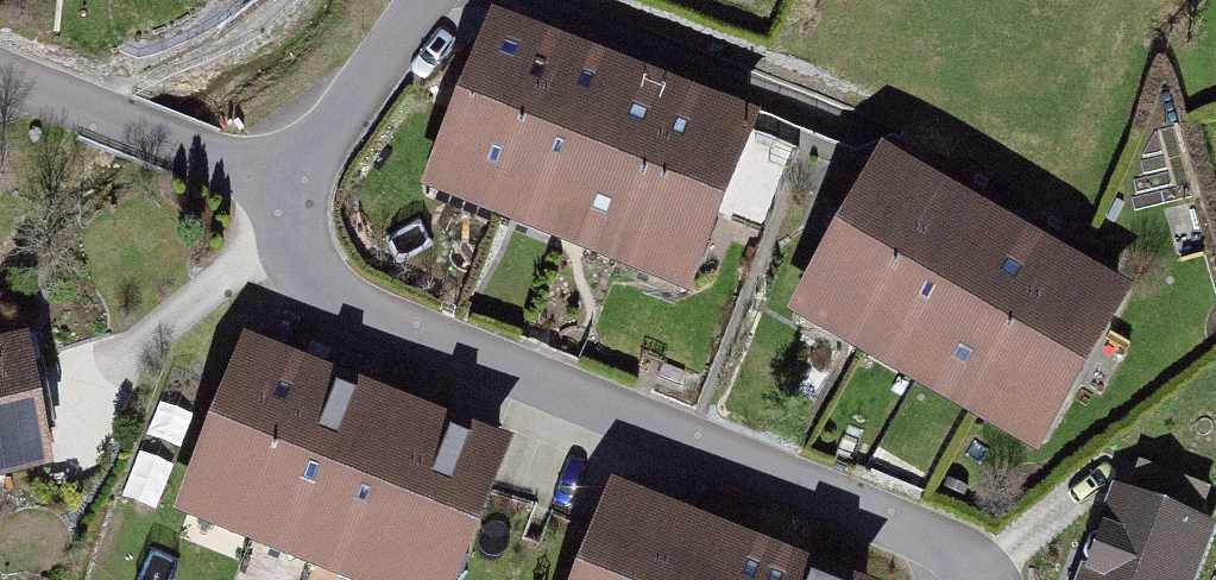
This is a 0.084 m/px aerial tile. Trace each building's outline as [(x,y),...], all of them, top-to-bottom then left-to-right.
[(491,230),(559,55),(491,29),(423,204),(491,230)] [(559,257),(627,82),(559,55),(491,230),(559,257)] [(627,283),(696,108),(627,82),(559,257),(627,283)] [(695,310),(764,135),(696,108),(627,283),(695,310)] [(864,345),(960,185),(898,148),(802,309),(864,345)] [(926,382),(1022,221),(960,185),(864,345),(926,382)] [(988,418),(1084,258),(1022,221),(926,382),(988,418)] [(1050,455),(1145,294),(1084,258),(988,418),(1050,455)] [(0,347),(0,499),(10,497),(7,475),(62,467),(43,341),(0,347)] [(247,544),(313,373),(244,347),(179,518),(247,544)] [(315,570),(381,399),(313,373),(247,544),(315,570)] [(449,426),(381,399),(315,570),(342,579),(389,579),(449,426)] [(517,452),(449,426),(389,579),(468,579),(517,452)] [(687,511),(619,484),(582,579),(660,579),(687,511)] [(1111,497),(1080,579),(1193,579),(1210,533),(1111,497)] [(756,537),(687,511),(660,579),(739,579),(756,537)] [(824,564),(756,537),(739,579),(818,579),(824,564)] [(824,564),(818,579),(867,579),(824,564)]
